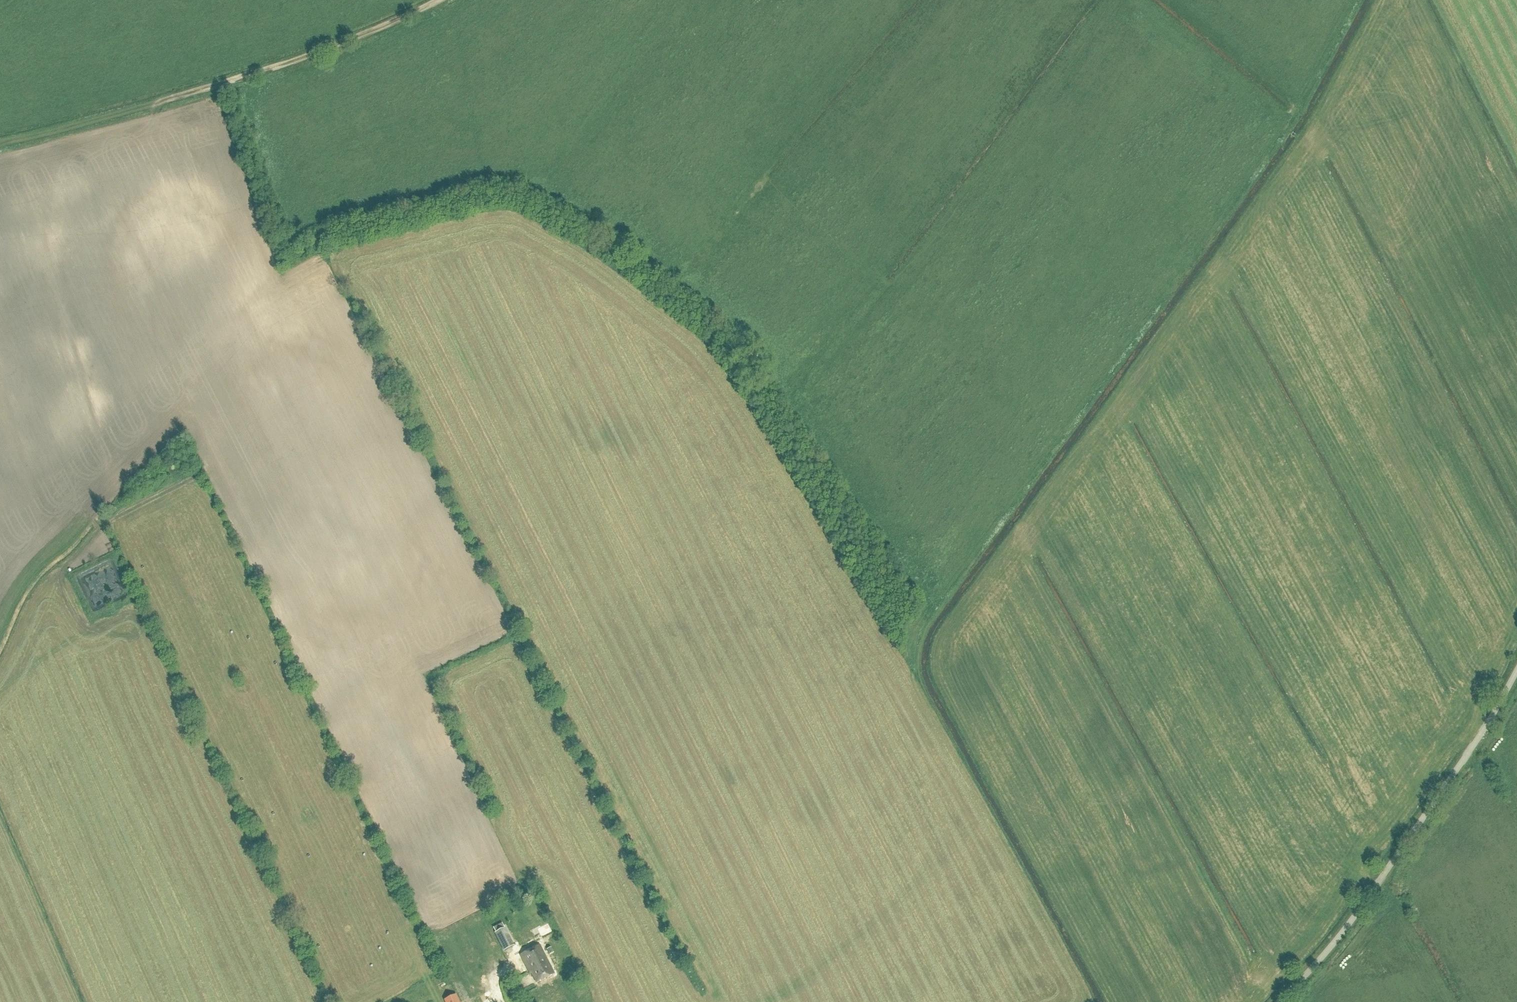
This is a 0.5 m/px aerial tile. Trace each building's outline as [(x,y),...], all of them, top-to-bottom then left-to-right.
[(94,571),(101,598),(118,593),(110,567),(94,571)] [(74,577),(85,599),(97,593),(86,571),(74,577)] [(503,951),(514,946),(505,928),(502,923),(493,928),(495,932),(494,933),(503,951)] [(537,983),(554,974),(539,945),(520,955),(530,974),(532,973),(537,983)] [(488,989),(481,993),(485,1001),(494,1001),(488,989)]
